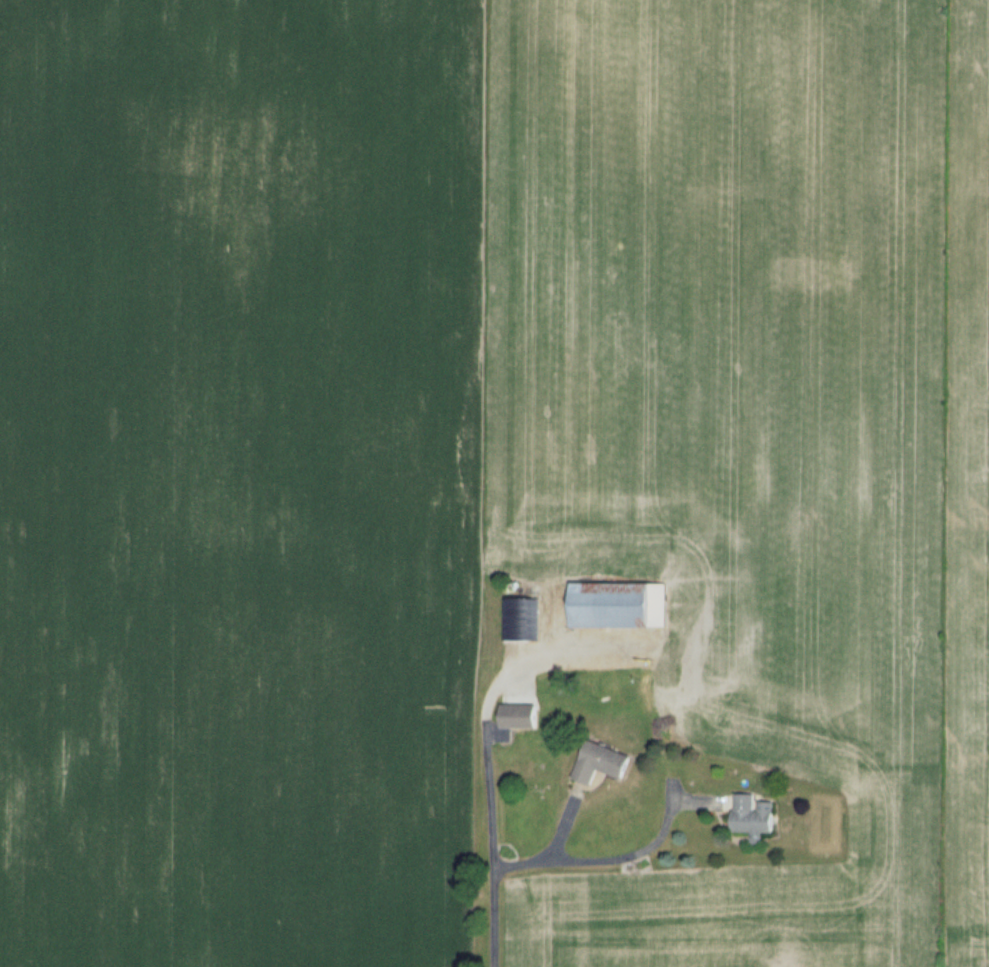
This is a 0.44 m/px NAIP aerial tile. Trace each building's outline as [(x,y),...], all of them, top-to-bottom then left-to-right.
[(571,626),(665,626),(665,582),(571,582),(571,626)] [(502,597),(502,640),(537,640),(537,597),(502,597)] [(535,704),(500,704),(500,727),(535,727),(535,704)] [(573,779),(591,785),(596,770),(622,778),(631,754),(587,739),(573,779)] [(772,833),(772,801),(753,801),(753,793),(732,793),(731,832),(750,832),(750,843),(761,844),(761,833),(772,833)]
